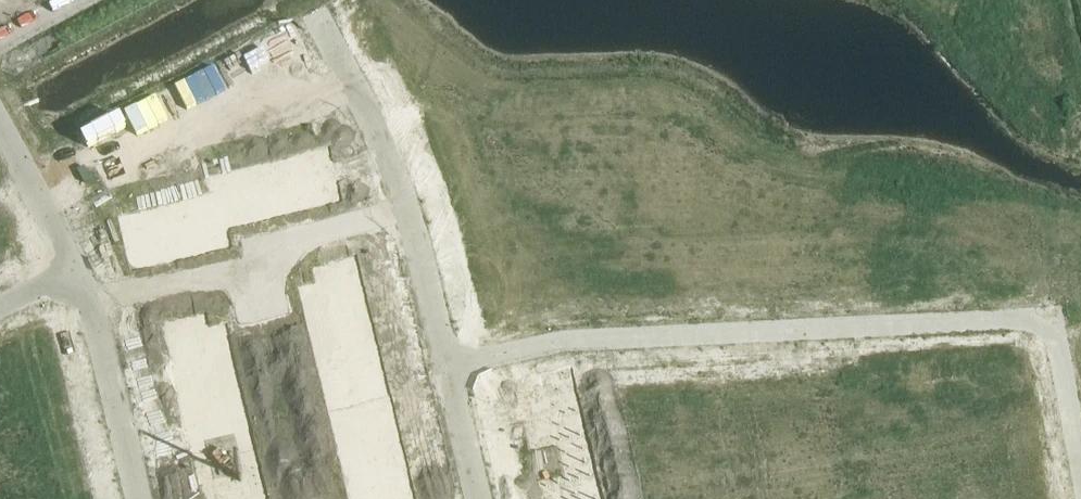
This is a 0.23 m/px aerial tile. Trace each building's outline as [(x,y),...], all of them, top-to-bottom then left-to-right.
[(327,151),(303,157),(313,199),(337,194),(327,151)] [(303,157),(280,163),(290,205),(313,199),(303,157)] [(280,163),(257,168),(267,210),(290,205),(280,163)] [(257,168),(234,174),(245,216),(267,210),(257,168)] [(234,174),(210,179),(215,197),(220,221),(245,216),(234,174)] [(215,197),(191,203),(201,245),(225,240),(220,221),(215,197)] [(191,203),(168,209),(178,251),(201,245),(191,203)] [(168,209),(145,214),(155,256),(178,251),(168,209)] [(145,214),(121,220),(131,262),(155,256),(145,214)] [(332,241),(324,244),(326,255),(335,253),(332,241)] [(324,244),(315,246),(317,257),(326,255),(324,244)] [(287,252),(278,254),(281,266),(289,264),(287,252)] [(278,254),(269,257),(272,268),(281,266),(278,254)] [(319,284),(302,289),(304,297),(359,284),(354,261),(316,270),(319,284)] [(259,278),(251,280),(253,291),(262,289),(259,278)] [(359,284),(304,297),(306,305),(323,301),(326,314),(364,305),(359,284)] [(220,287),(211,289),(214,301),(223,299),(220,287)] [(211,289),(202,292),(205,303),(214,301),(211,289)] [(275,294),(264,297),(266,306),(277,303),(275,294)] [(174,298),(166,300),(168,312),(177,310),(174,298)] [(166,300),(157,302),(159,314),(168,312),(166,300)] [(277,303),(266,306),(268,315),(279,312),(277,303)] [(329,328),(313,332),(315,340),(369,327),(364,305),(326,314),(329,328)] [(203,316),(165,325),(170,348),(225,335),(223,327),(206,331),(203,316)] [(261,317),(250,320),(252,329),(263,326),(261,317)] [(263,326),(252,329),(254,337),(265,335),(263,326)] [(369,327),(315,340),(317,348),(333,344),(337,358),(375,348),(369,327)] [(225,335),(170,348),(175,370),(213,361),(210,347),(227,343),(225,335)] [(286,338),(274,340),(276,349),(288,346),(286,338)] [(288,346),(276,349),(278,358),(290,355),(288,346)] [(340,371),(323,375),(325,383),(380,370),(375,348),(337,358),(340,371)] [(271,360),(260,363),(262,372),(273,369),(271,360)] [(213,361),(175,370),(180,391),(235,378),(233,370),(216,374),(213,361)] [(273,369),(262,372),(264,381),(275,378),(273,369)] [(380,370),(325,383),(327,392),(344,387),(347,402),(385,393),(380,370)] [(548,390),(521,397),(527,422),(571,412),(565,386),(574,384),(571,372),(545,378),(548,390)] [(235,378),(180,391),(185,413),(223,404),(220,391),(237,387),(235,378)] [(296,381),(285,383),(287,392),(298,389),(296,381)] [(298,389),(287,392),(289,401),(300,398),(298,389)] [(353,425),(336,429),(338,437),(393,424),(387,401),(349,410),(353,425)] [(282,403),(270,406),(272,415),(284,412),(282,403)] [(223,404),(185,413),(191,434),(245,421),(243,413),(227,417),(223,404)] [(284,412),(272,415),(274,424),(286,421),(284,412)] [(571,412),(527,422),(533,448),(561,441),(564,454),(589,448),(586,435),(577,437),(571,412)] [(245,421),(191,434),(196,457),(234,448),(231,434),(247,430),(245,421)] [(393,424),(338,437),(340,446),(357,441),(360,455),(398,446),(393,424)] [(309,435),(297,437),(300,446),(311,443),(309,435)] [(311,443),(300,446),(302,455),(313,452),(311,443)] [(363,468),(346,472),(348,480),(403,467),(398,446),(360,455),(363,468)] [(236,456),(198,465),(203,488),(258,475),(256,467),(239,471),(236,456)] [(294,457),(283,460),(285,469),(297,466),(294,457)] [(542,486),(545,498),(592,498),(587,475),(595,473),(592,460),(567,466),(570,479),(542,486)] [(403,467),(348,480),(350,489),(367,485),(370,498),(408,489),(403,467)] [(203,488),(206,498),(246,498),(243,488),(260,484),(258,475),(203,488)] [(319,478),(308,480),(310,489),(321,487),(319,478)] [(300,479),(288,481),(290,490),(302,488),(300,479)] [(321,487),(310,489),(312,498),(323,495),(321,487)] [(290,490),(292,498),(293,498),(304,496),(302,488),(290,490)] [(408,489),(370,498),(411,498),(408,489)]
